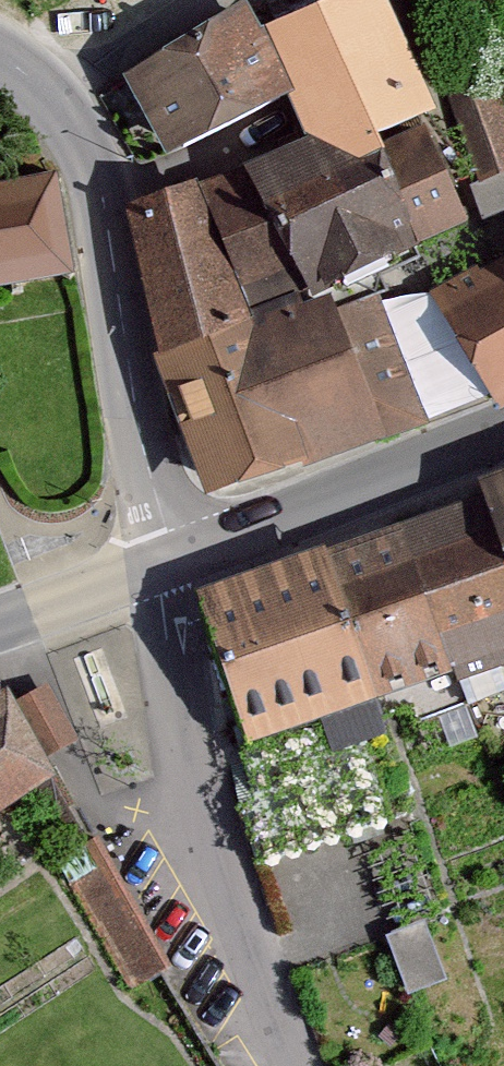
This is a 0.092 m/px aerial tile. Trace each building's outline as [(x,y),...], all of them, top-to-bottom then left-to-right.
[(383,306),(342,322),(332,298),(464,233),(423,139),(384,156),(379,145),(417,127),(433,120),(382,0),(362,0),(263,45),(247,16),(131,88),(168,163),(292,100),(319,153),(132,221),(167,373),(212,503),(425,428),(383,306)] [(488,73),(445,89),(479,183),(503,174),(503,118),(488,73)] [(47,281),(31,177),(0,182),(0,288),(47,281)] [(441,290),(494,398),(503,394),(503,259),(441,290)] [(481,482),(486,494),(503,546),(503,474),(481,482)] [(402,524),(452,667),(456,676),(503,659),(503,546),(486,494),(402,524)] [(402,524),(330,549),(381,692),(452,667),(402,524)] [(381,692),(330,549),(199,596),(250,739),(381,692)] [(46,690),(18,706),(48,760),(76,744),(46,690)] [(6,695),(0,699),(0,807),(51,773),(6,695)] [(105,836),(67,854),(129,984),(167,966),(105,836)] [(422,925),(386,938),(405,988),(441,974),(422,925)]
